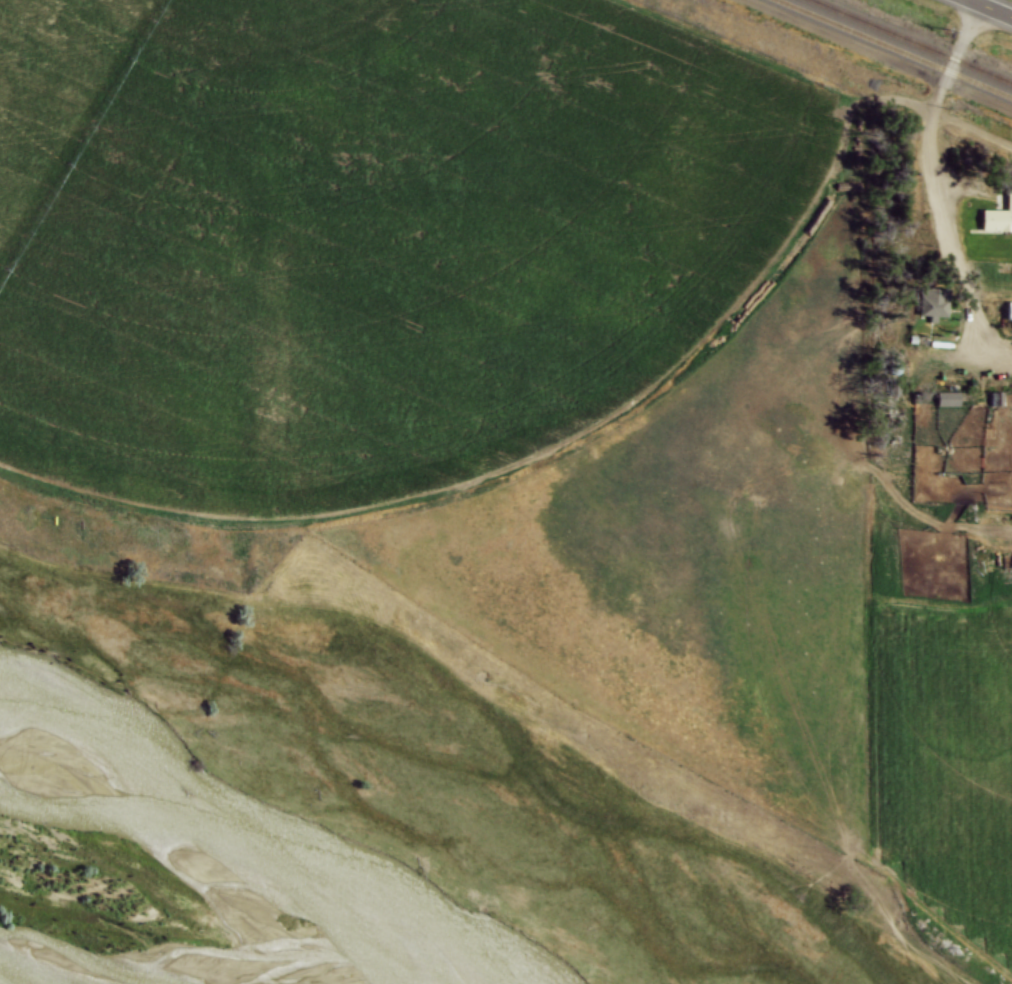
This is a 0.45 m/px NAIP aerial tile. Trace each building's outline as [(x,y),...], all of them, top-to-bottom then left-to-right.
[(982,231),(1011,231),(1011,192),(1007,192),(1007,209),(982,209),(982,231)] [(946,288),(921,288),(921,315),(946,315),(946,288)] [(960,391),(937,391),(937,406),(960,406),(960,391)]
